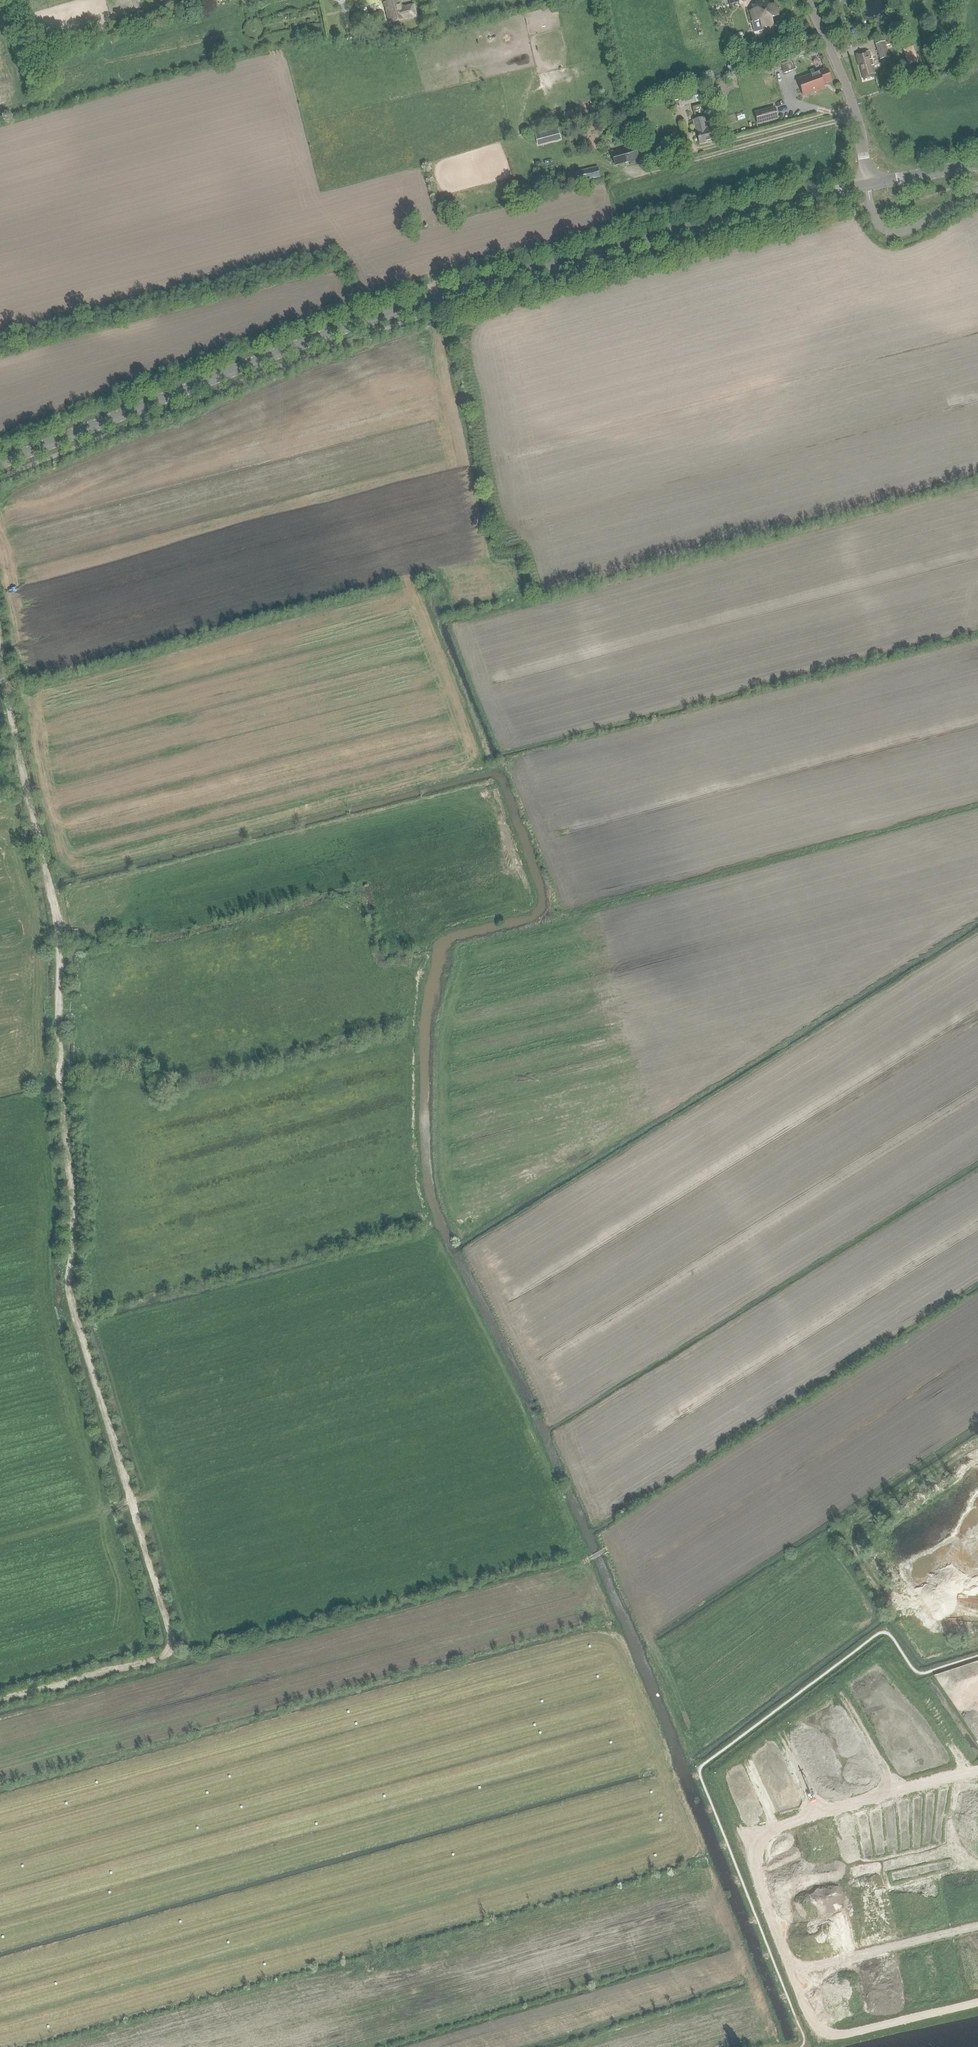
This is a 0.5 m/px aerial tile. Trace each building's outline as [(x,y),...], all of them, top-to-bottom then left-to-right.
[(388,2),(384,3),(388,18),(392,17),(394,23),(418,16),(415,5),(403,8),(401,0),(387,0),(388,2)] [(832,9),(834,0),(825,0),(823,7),(832,9)] [(769,6),(767,1),(755,4),(757,10),(751,11),(754,23),(760,21),(761,27),(773,24),(772,18),(778,16),(775,5),(769,6)] [(145,11),(137,13),(141,27),(149,24),(145,11)] [(880,59),(889,56),(885,41),(876,44),(880,59)] [(914,44),(904,48),(910,64),(920,60),(914,44)] [(859,66),(860,66),(864,80),(874,77),(873,73),(875,72),(869,50),(856,54),(859,66)] [(784,73),(795,69),(792,60),(780,64),(784,73)] [(827,70),(799,80),(801,85),(800,86),(801,88),(802,87),(804,95),(806,94),(824,88),(822,84),(831,81),(827,70)] [(777,119),(774,107),(755,113),(758,124),(777,119)] [(706,127),(703,115),(693,118),(700,143),(717,138),(714,125),(706,127)] [(535,135),(537,142),(560,135),(558,129),(535,135)] [(636,141),(633,130),(626,132),(629,143),(636,141)] [(626,148),(612,153),(615,165),(630,161),(630,162),(639,160),(634,145),(626,147),(626,148)] [(600,177),(597,166),(567,174),(569,184),(600,177)] [(560,186),(558,179),(545,183),(547,190),(560,186)] [(916,1488),(977,1582),(977,1494),(957,1461),(916,1488)] [(880,1511),(879,1509),(871,1513),(873,1516),(860,1524),(921,1619),(955,1597),(893,1502),(880,1511)]
